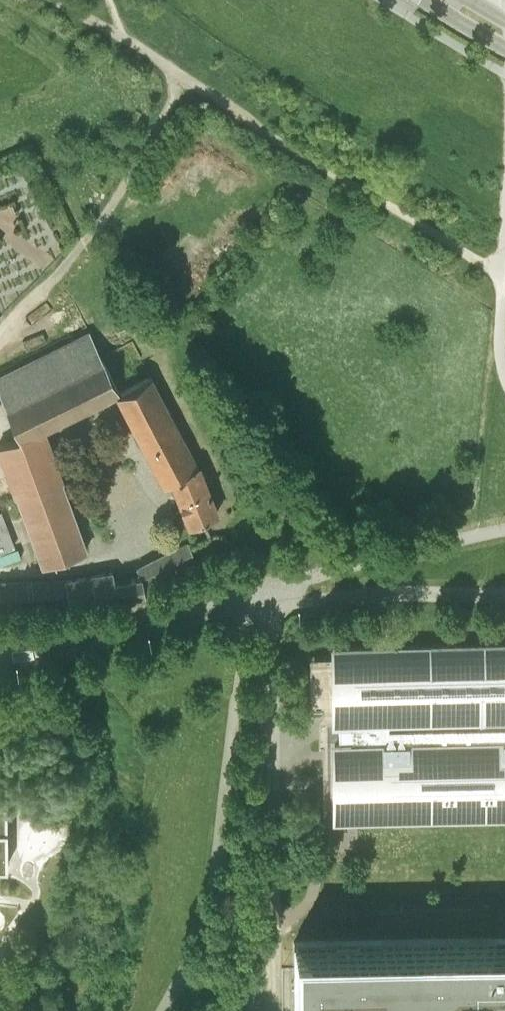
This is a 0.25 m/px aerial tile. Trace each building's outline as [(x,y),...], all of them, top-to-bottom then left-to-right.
[(4,402),(101,357),(89,329),(0,373),(0,393),(4,402)] [(101,357),(4,402),(19,437),(46,429),(95,403),(115,393),(120,391),(101,357)] [(150,375),(120,391),(115,393),(154,468),(163,484),(169,480),(200,461),(150,375)] [(46,429),(19,437),(0,444),(0,457),(33,542),(36,551),(41,566),(89,551),(46,429)] [(200,461),(169,480),(176,496),(188,525),(204,519),(208,517),(220,512),(200,461)] [(21,556),(0,502),(0,564),(21,556)] [(187,542),(136,568),(140,577),(146,591),(198,565),(190,548),(187,542)] [(113,571),(64,579),(68,599),(131,593),(146,591),(140,577),(128,579),(114,580),(113,571)] [(0,600),(68,599),(64,579),(0,581),(0,600)] [(330,645),(331,661),(331,711),(331,726),(341,726),(341,734),(341,740),(341,741),(331,741),(331,761),(332,823),(358,822),(504,821),(504,644),(330,645)] [(504,943),(292,944),(293,960),(293,1010),(504,1010),(504,943)]
